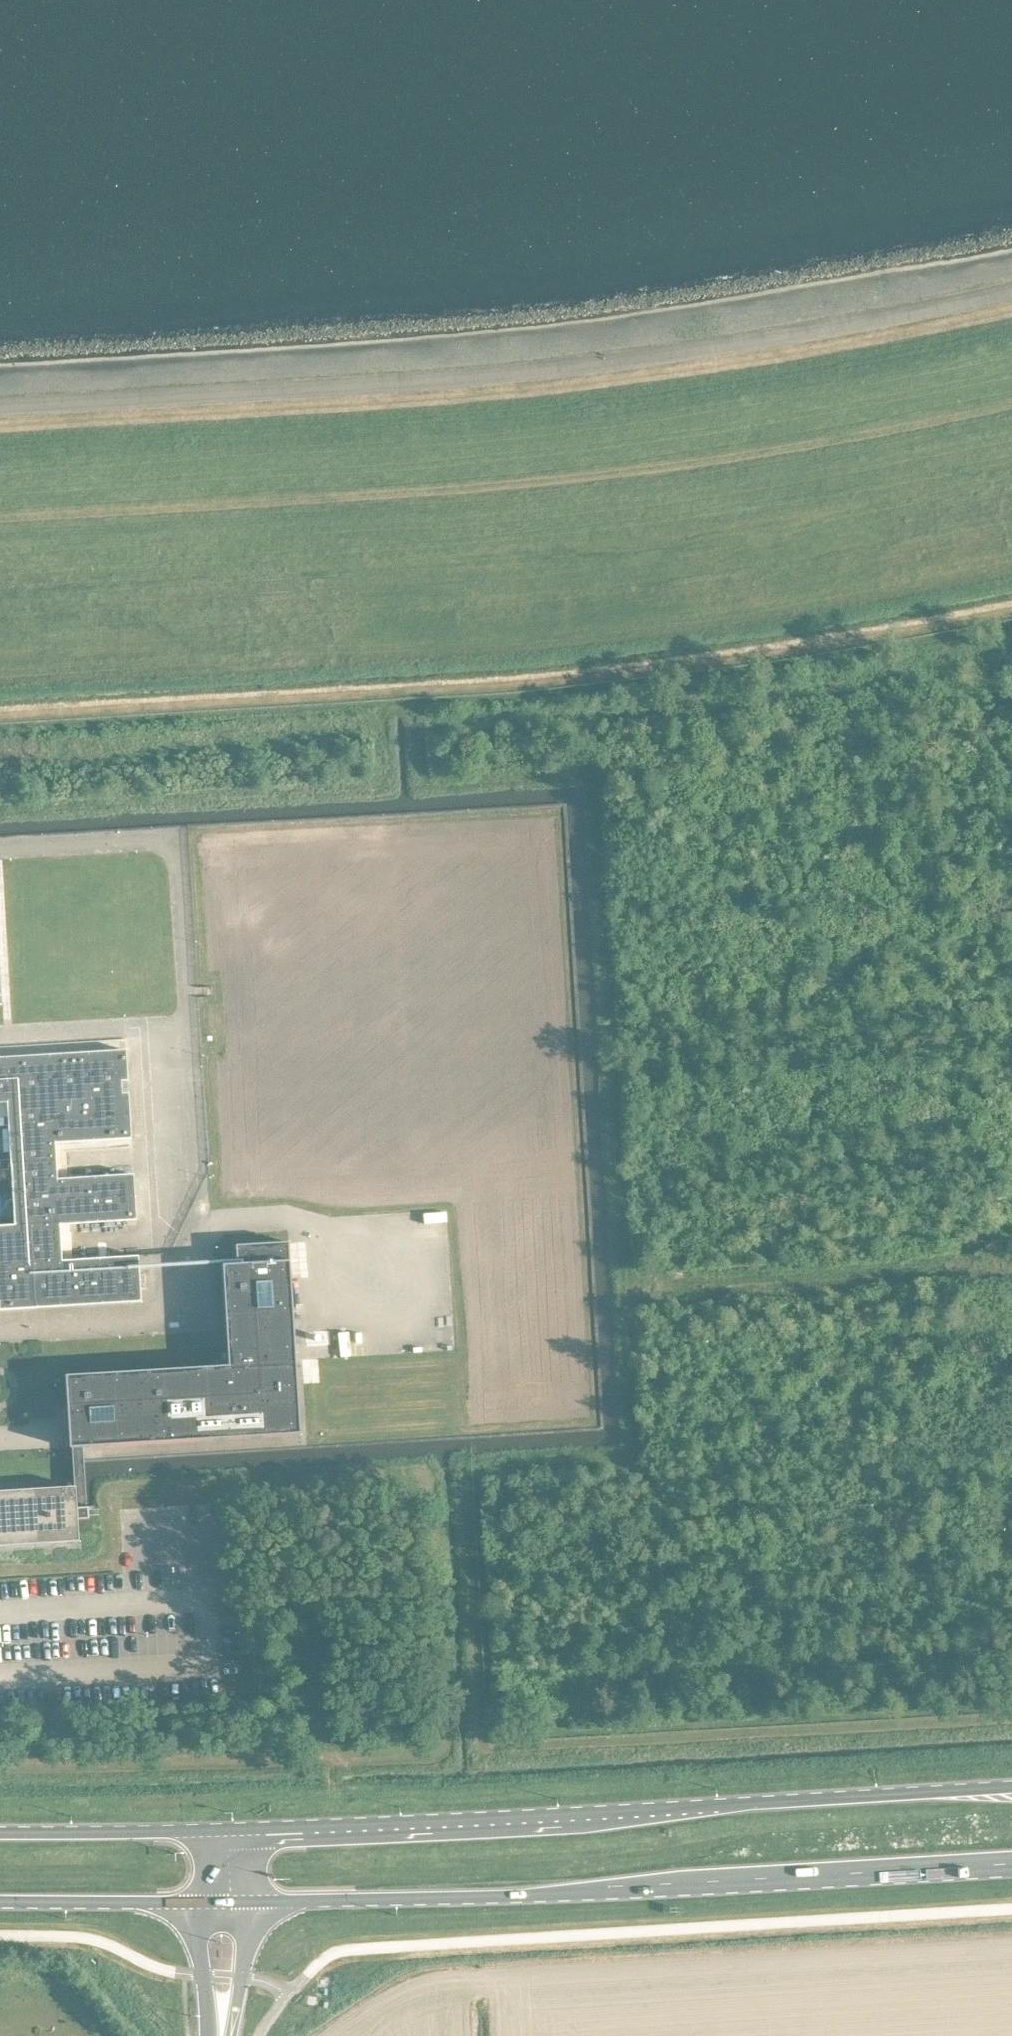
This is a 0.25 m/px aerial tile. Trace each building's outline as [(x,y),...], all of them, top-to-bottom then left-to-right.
[(0,1067),(0,1112),(10,1111),(18,1233),(0,1234),(0,1319),(144,1310),(142,1265),(65,1269),(63,1233),(139,1229),(137,1184),(61,1188),(58,1152),(135,1148),(132,1103),(126,1103),(125,1090),(131,1090),(129,1059),(0,1067)] [(82,1550),(81,1529),(92,1528),(92,1524),(92,1518),(97,1517),(97,1516),(89,1516),(87,1471),(86,1468),(86,1456),(304,1442),(292,1251),(239,1254),(240,1273),(226,1274),(232,1375),(69,1385),(73,1456),(75,1456),(77,1495),(0,1500),(0,1555),(82,1550)]
